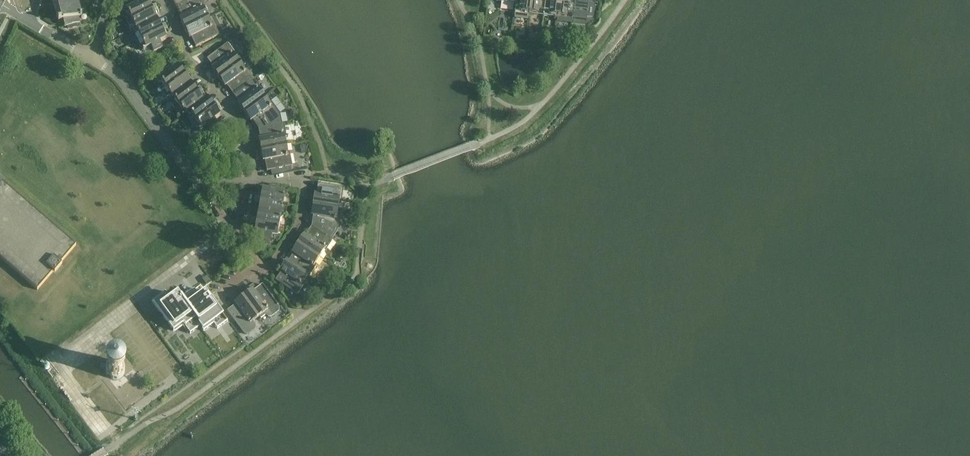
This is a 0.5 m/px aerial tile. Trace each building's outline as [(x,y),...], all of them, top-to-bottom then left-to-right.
[(61,9),(79,4),(78,0),(52,0),(55,10),(61,9)] [(193,0),(172,0),(176,8),(193,0)] [(176,8),(182,21),(181,22),(184,29),(207,17),(204,10),(206,9),(201,0),(193,0),(176,8)] [(514,12),(515,12),(514,17),(528,19),(528,16),(531,0),(516,0),(516,5),(515,4),(514,12)] [(528,16),(532,17),(532,15),(543,16),(545,0),(531,0),(528,16)] [(543,16),(554,17),(554,20),(557,20),(560,0),(545,0),(543,16)] [(557,22),(571,24),(572,19),(573,12),(574,0),(560,0),(557,20),(557,22)] [(572,19),(586,21),(587,17),(587,13),(588,7),(594,8),(595,0),(574,0),(573,12),(572,19)] [(134,7),(124,12),(125,14),(128,16),(131,21),(151,11),(147,1),(140,4),(139,2),(133,5),(134,7)] [(79,4),(61,9),(55,10),(58,22),(63,21),(64,27),(80,23),(78,17),(82,16),(79,4)] [(151,11),(131,21),(134,26),(132,30),(133,32),(156,20),(151,11)] [(207,17),(184,29),(187,35),(189,34),(195,47),(219,36),(212,23),(210,24),(207,17)] [(156,20),(133,32),(134,34),(138,35),(141,40),(161,30),(156,20)] [(161,30),(141,40),(143,46),(142,49),(143,51),(151,48),(153,53),(162,49),(160,43),(166,40),(161,30)] [(218,78),(239,63),(234,57),(236,56),(227,44),(206,59),(215,71),(213,72),(218,78)] [(232,94),(253,79),(247,70),(245,71),(239,63),(218,78),(222,84),(224,83),(232,94)] [(166,75),(157,82),(158,84),(162,85),(165,90),(184,76),(177,67),(171,71),(170,70),(165,73),(166,75)] [(184,76),(165,90),(169,94),(168,98),(170,100),(190,85),(184,76)] [(243,113),(264,98),(260,91),(262,90),(253,79),(232,94),(241,106),(239,107),(243,113)] [(178,107),(197,93),(190,85),(170,100),(171,102),(175,102),(178,107)] [(197,93),(178,107),(182,112),(181,115),(183,117),(186,115),(186,114),(203,102),(197,93)] [(264,98),(243,113),(248,119),(249,118),(258,129),(283,124),(282,124),(280,115),(279,114),(284,111),(276,99),(271,103),(270,102),(269,104),(264,98)] [(195,121),(213,108),(207,99),(203,102),(186,114),(186,115),(188,116),(191,117),(195,121)] [(213,108),(195,121),(198,126),(198,130),(199,132),(206,127),(210,132),(218,126),(214,121),(220,117),(213,108)] [(283,124),(258,129),(261,143),(259,144),(260,151),(286,146),(284,138),(286,138),(283,124)] [(286,146),(260,151),(262,158),(264,157),(267,172),(292,167),(289,152),(287,153),(286,146)] [(37,291),(53,273),(54,274),(62,266),(60,264),(76,246),(2,182),(0,184),(0,259),(37,291)] [(312,205),(338,209),(339,202),(341,202),(343,188),(318,184),(315,199),(313,198),(312,205)] [(262,191),(260,202),(283,206),(284,200),(287,198),(287,196),(276,194),(276,191),(270,190),(269,192),(262,191)] [(258,213),(283,217),(283,215),(281,212),(283,206),(260,202),(258,213)] [(338,209),(312,205),(311,212),(313,213),(311,227),(333,241),(331,240),(336,232),(339,217),(337,217),(338,209)] [(256,223),(279,227),(280,221),(283,219),(283,217),(258,213),(256,223)] [(279,227),(256,223),(254,234),(261,235),(260,241),(270,243),(271,237),(279,239),(280,236),(278,233),(279,227)] [(333,241),(311,227),(303,239),(301,238),(297,244),(319,258),(323,252),(325,253),(333,241)] [(285,262),(309,277),(317,266),(315,264),(319,258),(297,244),(293,250),(295,251),(287,263),(286,262),(285,262)] [(309,277),(285,262),(281,268),(283,269),(275,281),(297,296),(305,284),(303,282),(307,276),(309,278),(309,277)] [(249,293),(243,297),(259,317),(265,313),(267,316),(268,317),(270,317),(271,317),(278,312),(278,311),(279,309),(278,308),(277,306),(280,305),(276,300),(274,301),(273,300),(273,299),(272,297),(270,297),(262,285),(255,290),(254,289),(252,288),(249,291),(249,293)] [(191,292),(181,299),(204,331),(214,324),(217,329),(227,322),(206,292),(199,297),(196,299),(191,292)] [(190,334),(199,327),(200,327),(181,299),(179,297),(177,298),(168,305),(161,295),(151,302),(173,332),(183,325),(190,334)] [(253,322),(259,317),(243,297),(237,301),(239,302),(227,311),(242,332),(244,334),(246,335),(249,335),(255,331),(256,328),(255,326),(254,324),(253,322)] [(124,372),(124,370),(124,369),(124,367),(123,365),(121,363),(119,362),(118,361),(116,361),(114,361),(112,361),(110,362),(109,363),(108,364),(106,366),(106,368),(105,369),(105,371),(105,373),(106,374),(107,376),(108,378),(109,379),(111,379),(113,380),(115,380),(117,380),(118,379),(120,378),(122,377),(123,376),(124,374),(124,372)]
